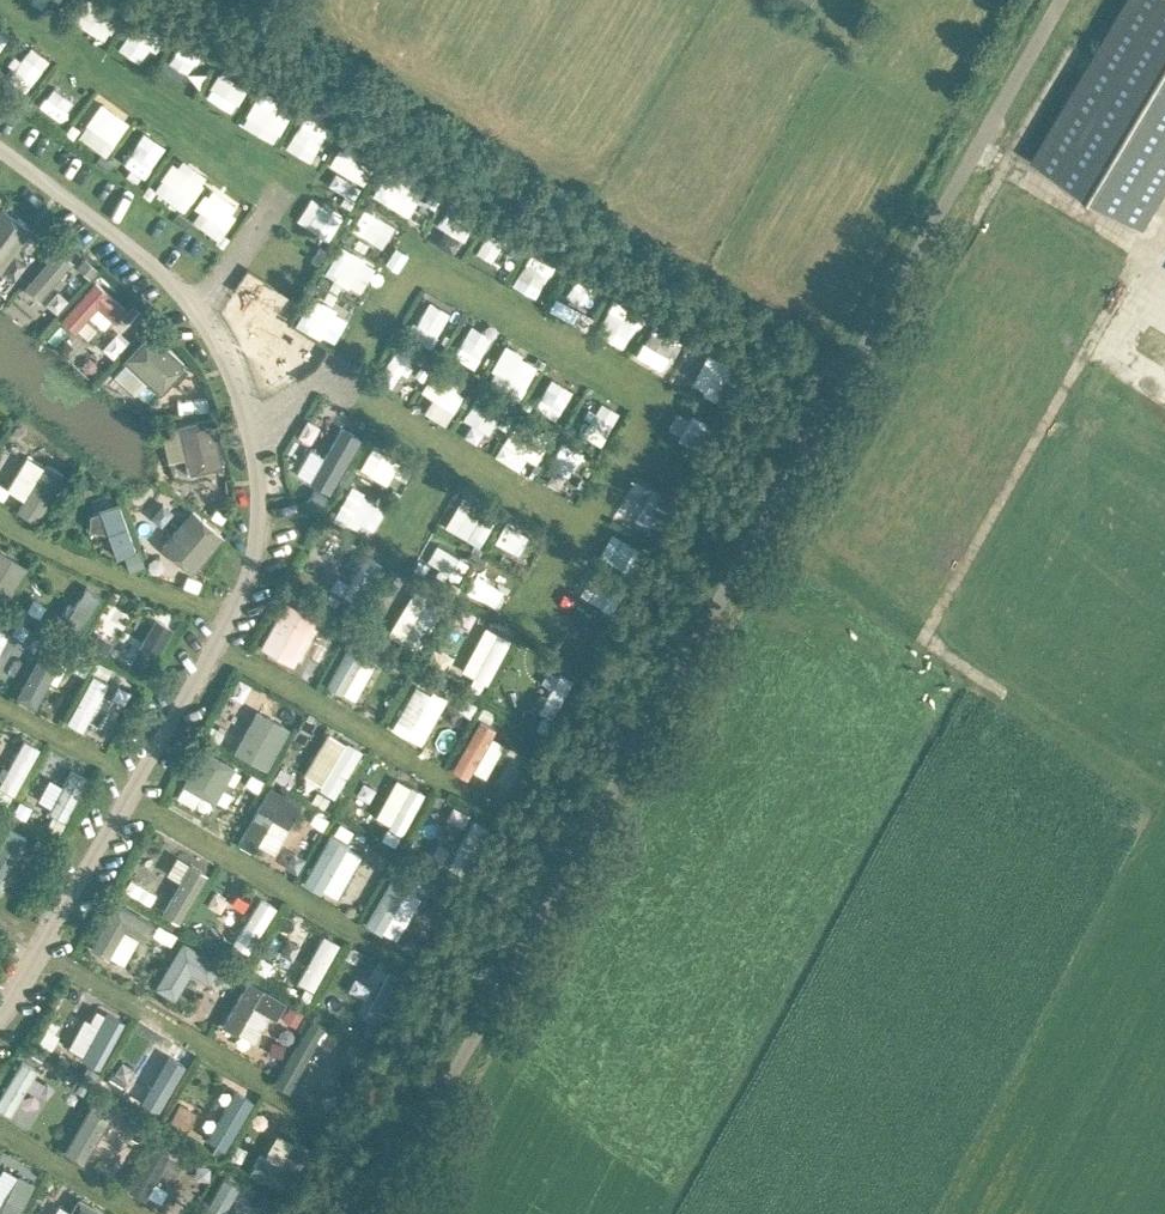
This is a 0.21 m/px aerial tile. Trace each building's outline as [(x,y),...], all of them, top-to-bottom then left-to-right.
[(803,15),(811,0),(778,0),(803,15)] [(1033,159),(1143,225),(1164,189),(1164,0),(1127,0),(1033,159)] [(188,29),(181,24),(175,21),(170,29),(184,36),(188,29)] [(271,79),(263,75),(257,71),(253,79),(267,87),(271,79)] [(36,106),(30,102),(21,96),(17,103),(31,112),(36,106)] [(354,129),(348,126),(340,121),(336,128),(350,137),(354,129)] [(114,162),(108,158),(101,153),(95,160),(108,169),(114,162)] [(458,188),(451,184),(444,180),(439,188),(453,196),(458,188)] [(3,270),(33,228),(2,206),(0,208),(0,268),(3,270)] [(191,220),(185,215),(179,210),(174,217),(186,226),(191,220)] [(540,238),(533,233),(526,229),(522,237),(535,245),(540,238)] [(319,245),(311,258),(318,263),(327,250),(319,245)] [(321,275),(313,288),(321,292),(329,279),(321,275)] [(622,288),(615,284),(608,280),(604,287),(618,296),(622,288)] [(705,336),(698,332),(690,328),(686,336),(700,344),(705,336)] [(151,330),(125,359),(162,392),(188,363),(151,330)] [(433,347),(430,353),(425,361),(433,365),(441,351),(433,347)] [(474,371),(471,378),(466,386),(473,390),(482,376),(474,371)] [(515,415),(519,408),(523,401),(516,396),(508,410),(515,415)] [(180,423),(191,472),(223,464),(213,416),(180,423)] [(557,421),(552,428),(548,435),(556,439),(562,429),(564,425),(557,421)] [(601,448),(597,456),(593,462),(600,467),(609,453),(601,448)] [(704,454),(701,460),(696,468),(704,472),(712,458),(704,454)] [(347,466),(339,480),(346,484),(355,470),(347,466)] [(508,520),(512,512),(498,504),(494,511),(508,520)] [(162,545),(193,572),(225,535),(194,508),(162,545)] [(658,536),(654,544),(650,550),(657,555),(665,541),(658,536)] [(9,599),(29,565),(0,549),(0,594),(9,599)] [(482,566),(486,559),(472,550),(468,558),(482,566)] [(318,620),(288,603),(267,641),(297,658),(318,620)] [(611,620),(606,627),(603,634),(610,638),(618,624),(611,620)] [(235,749),(267,767),(290,726),(258,708),(235,749)] [(183,783),(215,801),(237,765),(205,746),(183,783)] [(238,841),(253,850),(273,816),(289,825),(302,803),(271,785),(238,841)] [(91,945),(109,956),(125,928),(144,938),(153,921),(117,900),(91,945)] [(223,961),(184,938),(155,986),(175,998),(191,970),(211,982),(223,961)] [(223,1024),(237,1032),(254,1003),(277,1017),(286,1001),(249,979),(223,1024)] [(275,1081),(290,1089),(319,1039),(331,1046),(339,1032),(327,1025),(328,1023),(313,1015),(275,1081)] [(261,1152),(250,1171),(289,1193),(314,1148),(295,1138),(281,1163),(261,1152)] [(221,1211),(227,1213),(232,1213),(244,1193),(221,1181),(203,1213),(219,1213),(221,1211)] [(108,1213),(79,1196),(69,1213),(108,1213)]
